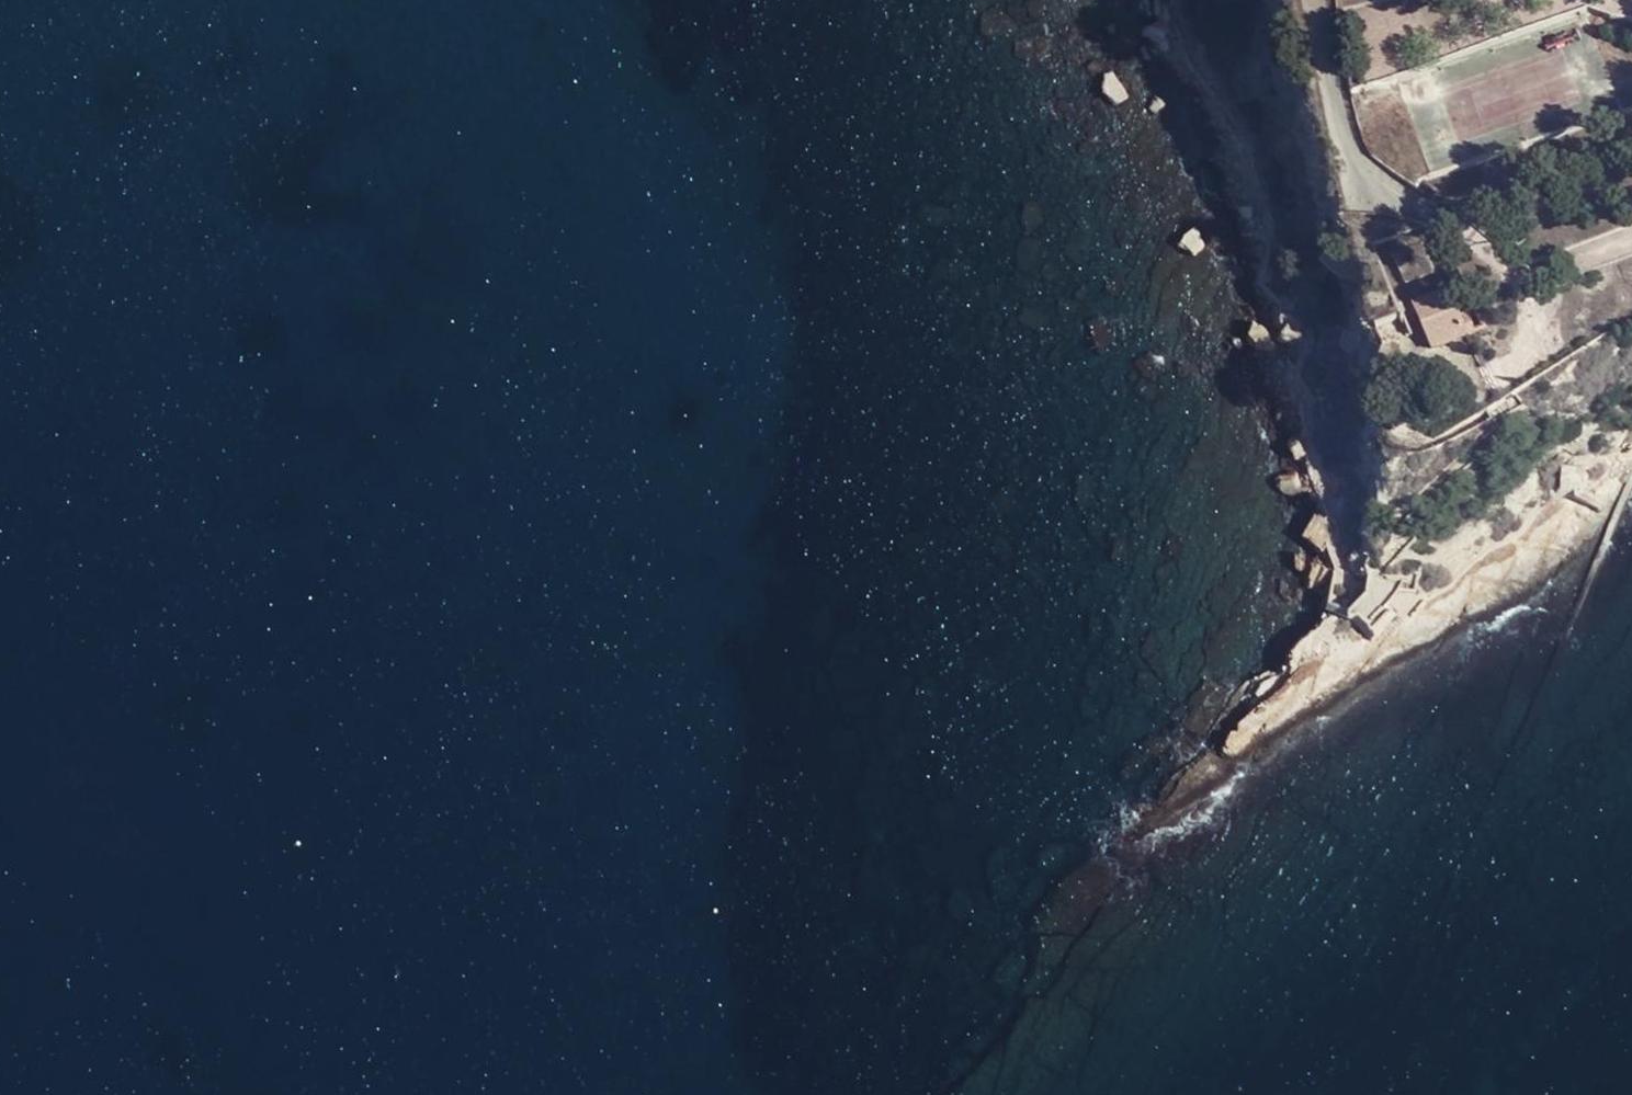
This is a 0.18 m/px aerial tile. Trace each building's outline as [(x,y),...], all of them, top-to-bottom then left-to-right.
[(1469,336),(1450,290),(1412,305),(1430,352),(1469,336)] [(1562,466),(1559,490),(1571,492),(1601,509),(1604,503),(1581,490),(1584,468),(1562,466)]
